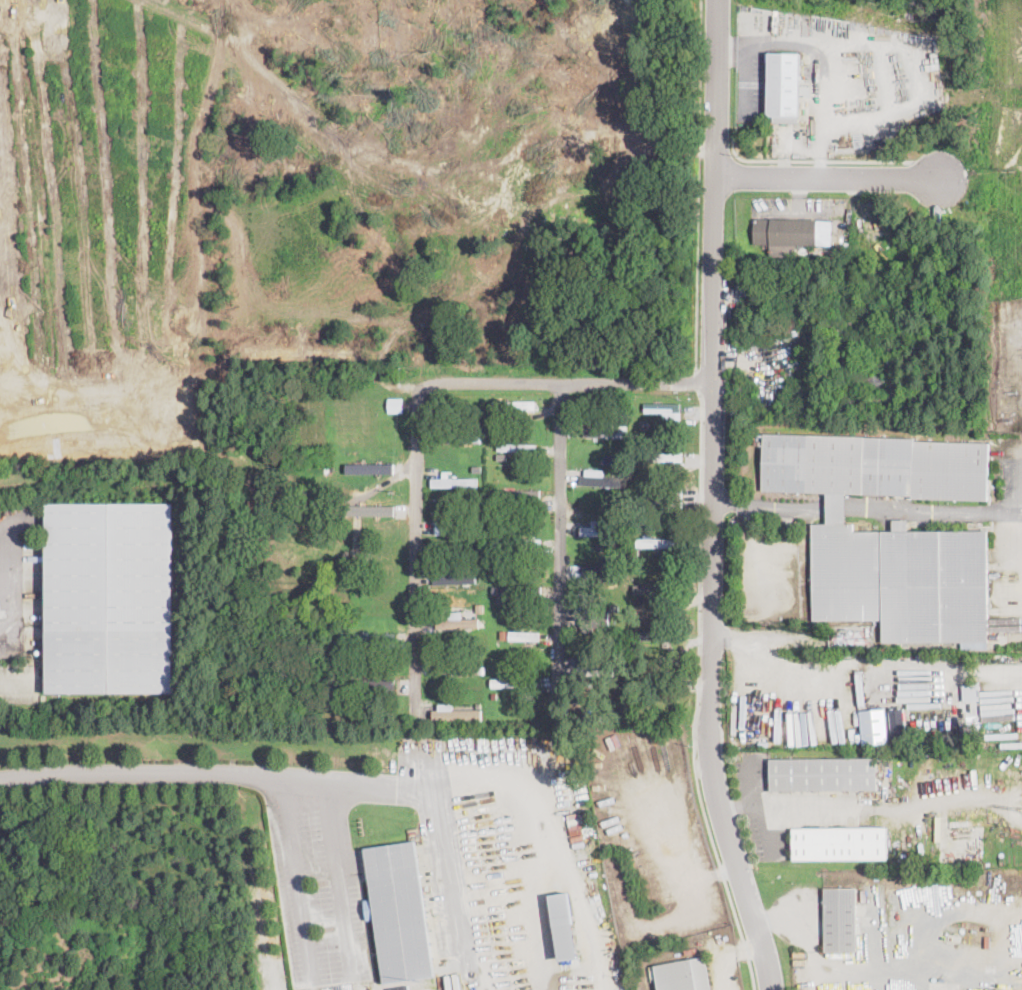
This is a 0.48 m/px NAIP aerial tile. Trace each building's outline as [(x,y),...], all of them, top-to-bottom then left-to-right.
[(799,99),(798,122),(773,121),(773,116),(767,116),(768,53),(800,53),(799,99)] [(818,220),(833,221),(832,246),(797,245),(797,258),(771,258),(771,248),(767,248),(767,245),(754,245),(755,219),(818,220)] [(885,390),(860,392),(858,375),(883,373),(885,390)] [(403,400),(403,410),(403,412),(388,411),(388,404),(381,404),(381,401),(388,401),(388,399),(403,399),(403,400)] [(536,400),(501,400),(501,410),(536,410),(536,400)] [(662,418),(680,419),(680,402),(645,401),(645,411),(662,412),(662,418)] [(627,416),(627,427),(618,427),(618,423),(618,416),(627,416)] [(626,437),(627,423),(598,423),(598,436),(626,437)] [(624,430),(624,440),(576,439),(576,430),(624,430)] [(481,443),(433,444),(433,435),(442,435),(481,434),(481,443)] [(990,485),(989,502),(913,500),(913,496),(846,494),(846,507),(846,524),(854,524),(854,532),(893,531),(893,520),(908,520),(909,531),(988,531),(989,642),(883,643),(883,620),(813,621),(813,524),(827,524),(827,507),(826,493),(762,491),(764,447),(757,446),(757,436),(764,434),(914,438),(914,441),(991,443),(990,485)] [(537,444),(537,452),(498,451),(498,443),(537,444)] [(683,453),(683,462),(644,461),(645,452),(683,453)] [(345,473),(394,472),(394,462),(345,463),(345,473)] [(604,469),(604,475),(626,477),(626,486),(580,484),(580,474),(585,474),(585,468),(604,469)] [(478,487),(432,488),(432,479),(478,478),(478,487)] [(683,507),(637,507),(637,489),(682,488),(683,507)] [(539,499),(499,499),(499,491),(539,490),(539,499)] [(389,502),(388,526),(378,526),(378,532),(370,532),(370,526),(365,526),(366,501),(389,502)] [(175,694),(48,694),(47,504),(174,503),(175,694)] [(482,510),(473,511),(473,503),(482,503),(482,510)] [(480,536),(432,536),(432,527),(480,526),(480,536)] [(620,528),(620,536),(580,535),(580,527),(620,528)] [(481,547),(471,547),(471,539),(481,539),(481,547)] [(679,539),(679,548),(638,547),(638,539),(679,539)] [(639,547),(638,555),(631,555),(632,547),(639,547)] [(623,572),(623,581),(578,580),(578,572),(623,572)] [(476,584),(434,585),(434,576),(476,574),(476,584)] [(635,593),(657,592),(657,583),(635,584),(635,593)] [(542,587),(542,596),(493,595),(493,586),(542,587)] [(479,628),(437,629),(437,620),(457,620),(479,619),(479,628)] [(540,639),(509,638),(509,630),(540,631),(540,639)] [(853,641),(834,641),(834,633),(853,633),(853,641)] [(480,666),(480,674),(431,673),(431,665),(480,666)] [(540,686),(492,688),(492,680),(540,678),(540,686)] [(394,687),(352,688),(352,680),(394,680),(394,687)] [(964,701),(963,684),(979,683),(980,700),(964,701)] [(508,712),(503,716),(500,711),(505,707),(508,712)] [(906,737),(905,707),(890,708),(891,738),(906,737)] [(885,709),(888,742),(883,742),(882,741),(868,742),(867,740),(863,740),(860,713),(865,712),(865,710),(885,709)] [(482,721),(437,720),(437,712),(482,712),(482,721)] [(619,722),(614,722),(614,714),(625,714),(625,720),(619,720),(619,722)] [(876,790),(770,791),(770,758),(876,758),(876,790)] [(887,859),(793,860),(792,828),(801,828),(886,827),(887,859)] [(416,842),(433,964),(435,976),(385,983),(376,920),(367,921),(364,900),(372,899),(365,849),(416,842)] [(856,888),(856,891),(859,891),(859,905),(856,905),(856,933),(859,933),(859,948),(856,948),(856,951),(824,951),(824,888),(856,888)] [(579,958),(561,961),(550,896),(568,893),(579,958)] [(903,936),(896,936),(896,901),(904,901),(903,936)] [(711,989),(707,989),(658,989),(654,965),(705,956),(711,989)]
